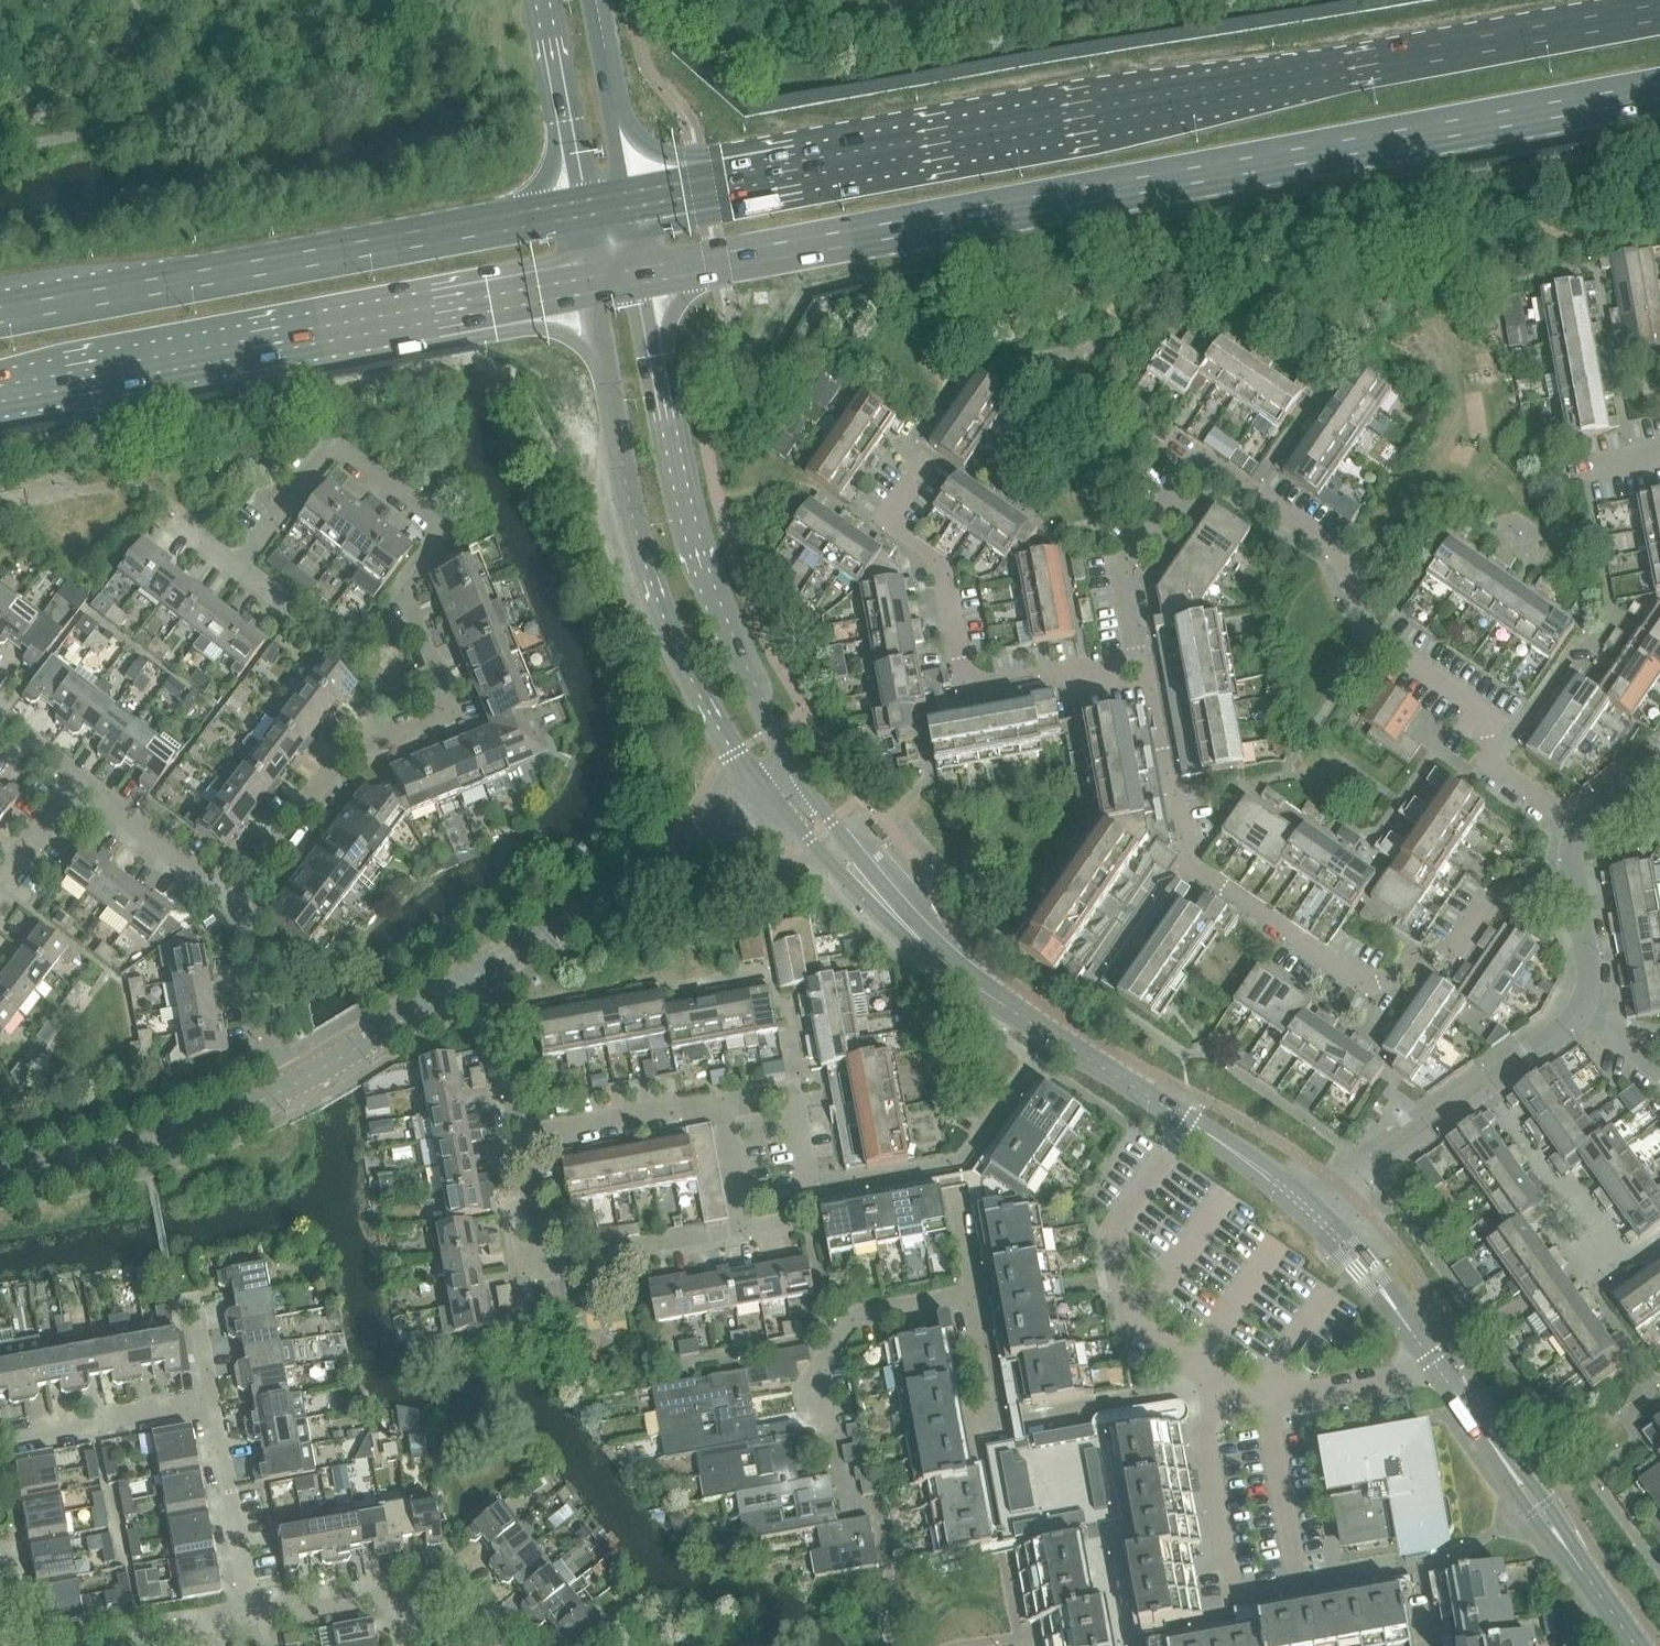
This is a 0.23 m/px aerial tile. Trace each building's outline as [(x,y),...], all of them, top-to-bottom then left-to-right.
[(1612,269),(1616,290),(1657,282),(1651,250),(1610,257),(1610,259),(1600,261),(1602,271),(1612,269)] [(1609,312),(1611,323),(1659,314),(1659,297),(1657,282),(1616,290),(1620,310),(1609,312)] [(1583,284),(1541,291),(1547,324),(1568,320),(1566,310),(1587,306),(1585,296),(1595,294),(1593,283),(1583,285),(1583,284)] [(1547,324),(1551,345),(1603,335),(1601,324),(1591,326),(1587,306),(1566,310),(1568,320),(1547,324)] [(1611,323),(1613,334),(1624,332),(1628,353),(1659,347),(1659,314),(1611,323)] [(1199,376),(1216,388),(1241,353),(1232,348),(1238,339),(1229,333),(1223,341),(1222,341),(1207,362),(1208,363),(1199,376)] [(1551,345),(1557,376),(1577,372),(1576,362),(1596,358),(1594,348),(1605,346),(1603,335),(1551,345)] [(1148,372),(1166,385),(1196,342),(1187,336),(1181,344),(1172,338),(1148,372)] [(1184,398),(1199,376),(1208,363),(1207,362),(1199,357),(1205,348),(1196,342),(1166,385),(1184,398)] [(1216,388),(1234,400),(1264,357),(1255,350),(1249,359),(1241,353),(1216,388)] [(1234,400),(1260,418),(1272,401),(1263,395),(1275,377),(1267,372),(1273,363),(1264,357),(1234,400)] [(1557,376),(1561,397),(1612,387),(1610,376),(1600,378),(1596,358),(1576,362),(1577,372),(1557,376)] [(1336,380),(1379,410),(1392,392),(1357,368),(1351,377),(1342,371),(1336,380)] [(964,377),(958,385),(1001,416),(1014,397),(980,374),(973,383),(964,377)] [(1272,401),(1260,418),(1278,431),(1302,396),(1301,395),(1307,387),(1298,380),(1292,389),(1275,377),(1263,395),(1272,401)] [(1379,410),(1336,380),(1330,389),(1338,395),(1326,412),(1344,424),(1350,416),(1367,428),(1379,410)] [(961,400),(955,409),(989,433),(1001,416),(958,385),(952,394),(961,400)] [(1561,397),(1564,418),(1606,410),(1604,400),(1614,398),(1612,387),(1561,397)] [(896,418),(862,395),(843,422),(860,434),(866,425),(884,437),(889,428),(898,435),(904,425),(896,419),(896,418)] [(940,411),(934,420),(977,450),(989,433),(955,409),(949,417),(940,411)] [(1606,410),(1564,418),(1568,439),(1610,432),(1610,431),(1620,429),(1618,418),(1608,420),(1606,410)] [(1312,415),(1306,424),(1349,454),(1367,428),(1350,416),(1344,424),(1326,412),(1321,421),(1312,415)] [(977,450),(934,420),(928,429),(937,435),(930,444),(965,469),(977,450)] [(860,434),(843,422),(831,439),(874,469),(881,460),(872,454),(884,437),(866,425),(860,434)] [(1308,439),(1296,456),(1314,468),(1320,459),(1337,471),(1349,454),(1306,424),(1299,433),(1308,439)] [(1229,461),(1240,446),(1224,435),(1213,450),(1229,461)] [(831,439),(819,457),(854,480),(859,472),(868,478),(874,469),(831,439)] [(1236,452),(1230,462),(1250,476),(1257,466),(1236,452)] [(1314,468),(1296,456),(1291,464),(1282,458),(1276,467),(1284,473),(1284,474),(1318,498),(1337,471),(1320,459),(1314,468)] [(854,480),(819,457),(806,475),(841,499),(842,498),(850,504),(857,495),(848,489),(854,480)] [(998,477),(1007,484),(1014,475),(1005,468),(998,477)] [(934,510),(953,523),(977,489),(958,476),(934,510)] [(1021,480),(1015,489),(1024,495),(1030,486),(1021,480)] [(296,524),(317,541),(347,502),(326,485),(296,524)] [(953,523),(970,535),(994,501),(977,489),(953,523)] [(1008,498),(1017,504),(1024,495),(1015,489),(1008,498)] [(1338,512),(1351,521),(1364,504),(1350,494),(1338,512)] [(787,537),(806,550),(830,516),(822,510),(828,501),(819,495),(813,504),(811,503),(787,537)] [(1024,495),(1017,504),(1026,511),(1033,501),(1024,495)] [(1644,531),(1659,529),(1659,495),(1638,499),(1644,531)] [(970,535),(987,547),(1011,513),(994,501),(970,535)] [(317,541),(338,557),(368,518),(347,502),(317,541)] [(1209,518),(1204,526),(1238,550),(1251,532),(1216,508),(1216,509),(1207,503),(1201,512),(1209,518)] [(1012,512),(1011,513),(987,547),(1006,560),(1009,555),(1018,561),(1037,548),(1030,543),(1038,531),(1012,512)] [(806,550),(823,562),(853,519),(844,513),(838,521),(830,516),(806,550)] [(338,557),(359,573),(389,534),(368,518),(338,557)] [(863,525),(853,519),(823,562),(841,574),(865,540),(857,534),(863,525)] [(1457,534),(1466,540),(1472,531),(1463,525),(1457,534)] [(1189,529),(1183,538),(1226,568),(1238,550),(1204,526),(1198,535),(1189,529)] [(1648,552),(1659,550),(1659,529),(1644,531),(1648,552)] [(411,550),(389,534),(351,584),(372,601),(411,550)] [(841,574),(858,586),(888,543),(879,537),(873,546),(865,540),(841,574)] [(1185,553),(1180,561),(1214,585),(1226,568),(1183,538),(1177,547),(1185,553)] [(163,557),(142,540),(117,572),(139,588),(163,557)] [(1427,576),(1454,595),(1466,578),(1457,572),(1469,554),(1451,542),(1427,576)] [(858,586),(862,589),(862,588),(903,580),(901,571),(888,562),(897,549),(888,543),(858,586)] [(432,577),(442,603),(487,584),(477,559),(473,561),(468,548),(442,558),(447,571),(432,577)] [(1039,556),(1037,548),(1018,561),(1022,582),(1064,574),(1060,552),(1039,556)] [(1491,557),(1501,564),(1507,555),(1497,548),(1491,557)] [(1652,573),(1659,572),(1659,550),(1648,552),(1652,573)] [(1454,595),(1471,607),(1495,573),(1469,554),(1457,572),(1466,578),(1454,595)] [(1507,555),(1501,564),(1510,571),(1516,562),(1507,555)] [(160,562),(164,557),(163,557),(139,588),(160,605),(180,578),(160,562)] [(1084,570),(1082,559),(1072,561),(1073,572),(1084,570)] [(1168,578),(1167,579),(1201,603),(1214,585),(1180,561),(1174,569),(1165,563),(1159,572),(1168,578)] [(1084,570),(1073,572),(1075,583),(1086,581),(1084,570)] [(1513,585),(1495,573),(1471,607),(1498,625),(1509,608),(1501,602),(1513,585)] [(1022,582),(1026,603),(1067,595),(1064,574),(1022,582)] [(160,605),(181,621),(201,594),(180,578),(160,605)] [(1167,579),(1158,591),(1165,620),(1176,618),(1177,628),(1206,623),(1206,622),(1201,603),(1167,579)] [(1536,588),(1545,594),(1551,585),(1542,579),(1536,588)] [(862,589),(868,621),(888,617),(887,606),(907,603),(905,593),(916,591),(914,580),(903,582),(903,580),(862,588),(862,589)] [(442,603),(452,627),(497,608),(487,584),(442,603)] [(1498,625),(1515,637),(1539,603),(1513,585),(1501,602),(1509,608),(1498,625)] [(1551,585),(1545,594),(1554,601),(1560,592),(1551,585)] [(0,587),(0,627),(19,602),(0,587)] [(181,621),(202,637),(222,610),(201,594),(181,621)] [(1026,603),(1030,623),(1071,615),(1067,595),(1026,603)] [(1090,601),(1079,603),(1081,614),(1092,612),(1090,601)] [(19,602),(0,627),(0,646),(4,646),(9,639),(19,646),(40,618),(19,602)] [(868,621),(871,642),(923,632),(921,621),(911,623),(907,603),(887,606),(888,617),(868,621)] [(1556,615),(1539,603),(1515,637),(1532,649),(1556,615)] [(1571,613),(1580,619),(1586,610),(1577,604),(1571,613)] [(1629,613),(1638,619),(1644,610),(1635,604),(1629,613)] [(104,618),(112,623),(120,612),(113,606),(104,618)] [(1658,607),(1640,633),(1657,645),(1659,641),(1659,608),(1658,607)] [(452,627),(461,651),(507,633),(497,608),(452,627)] [(202,637),(223,653),(243,626),(222,610),(202,637)] [(120,612),(112,623),(119,629),(128,618),(120,612)] [(1092,612),(1081,614),(1083,624),(1094,622),(1092,612)] [(1071,615),(1030,623),(1034,645),(1075,637),(1071,615)] [(1556,615),(1532,649),(1551,662),(1574,628),(1556,615)] [(40,618),(19,646),(28,653),(23,660),(24,666),(33,672),(62,634),(40,618)] [(1218,620),(1206,622),(1206,623),(1177,628),(1176,618),(1165,620),(1154,622),(1156,633),(1177,629),(1179,638),(1168,640),(1158,642),(1162,664),(1172,663),(1172,662),(1183,660),(1186,680),(1176,682),(1165,683),(1169,706),(1180,704),(1190,702),(1194,722),(1183,724),(1183,723),(1173,725),(1177,748),(1187,746),(1187,745),(1198,743),(1201,763),(1191,765),(1180,767),(1182,778),(1203,774),(1203,775),(1245,768),(1218,620)] [(265,642),(243,626),(223,653),(244,670),(265,642)] [(1605,648),(1614,654),(1626,636),(1617,630),(1605,648)] [(85,643),(93,649),(101,637),(94,632),(85,643)] [(864,675),(877,672),(898,669),(896,658),(917,654),(915,644),(925,642),(923,632),(871,642),(875,659),(864,661),(862,665),(864,675)] [(517,657),(507,633),(461,651),(471,676),(517,657)] [(1628,651),(1659,673),(1659,641),(1657,645),(1640,633),(1628,651)] [(101,637),(93,649),(100,654),(109,643),(101,637)] [(146,650),(154,656),(162,644),(155,639),(146,650)] [(273,643),(267,651),(278,659),(284,652),(273,643)] [(162,644),(154,656),(161,662),(170,650),(162,644)] [(278,659),(267,651),(261,658),(273,667),(278,659)] [(1610,677),(1627,689),(1633,680),(1650,692),(1659,678),(1659,673),(1628,651),(1610,677)] [(898,669),(877,672),(884,713),(874,715),(878,738),(898,734),(900,744),(905,743),(908,759),(897,761),(899,771),(910,769),(909,764),(920,762),(916,741),(922,740),(916,709),(927,707),(925,696),(935,694),(935,695),(945,693),(941,671),(920,674),(917,654),(896,658),(898,669)] [(517,657),(471,676),(481,700),(527,682),(517,657)] [(1373,657),(1364,669),(1373,676),(1382,663),(1373,657)] [(41,697),(51,704),(72,675),(50,659),(21,697),(30,704),(36,704),(41,697)] [(308,682),(340,707),(357,685),(325,660),(308,682)] [(143,669),(141,672),(149,678),(157,667),(150,661),(143,669)] [(141,672),(143,669),(136,664),(135,663),(125,677),(133,683),(141,672)] [(1582,671),(1573,665),(1560,683),(1569,689),(1563,697),(1598,721),(1610,704),(1598,694),(1577,679),(1582,671)] [(188,682),(196,688),(205,677),(197,671),(188,682)] [(55,723),(64,730),(93,691),(72,675),(51,704),(60,711),(55,718),(55,723)] [(205,677),(196,688),(203,694),(212,682),(205,677)] [(1632,719),(1650,692),(1633,680),(1627,689),(1610,677),(1598,694),(1610,704),(1632,719)] [(1367,737),(1408,765),(1421,746),(1403,734),(1421,708),(1382,681),(1358,717),(1374,728),(1367,737)] [(292,703),(319,724),(335,704),(340,708),(340,707),(308,682),(292,703)] [(537,707),(527,682),(481,700),(491,725),(529,710),(537,707)] [(241,685),(235,692),(246,701),(252,694),(241,685)] [(1023,710),(1003,714),(1001,704),(1002,703),(1000,693),(978,697),(979,708),(980,707),(982,718),(962,721),(958,701),(947,703),(947,702),(936,704),(940,725),(929,727),(936,769),(1043,750),(1041,739),(1062,736),(1054,694),(1044,696),(1042,686),(1019,690),(1021,700),(1023,710)] [(83,729),(93,736),(114,708),(93,691),(64,730),(72,736),(78,736),(83,729)] [(246,701),(235,692),(229,700),(240,709),(246,701)] [(192,693),(183,704),(191,710),(199,699),(192,693)] [(1549,700),(1543,709),(1586,738),(1598,721),(1563,697),(1558,705),(1549,700)] [(276,724),(303,745),(319,724),(292,703),(276,724)] [(98,756),(106,762),(135,724),(114,708),(93,736),(102,743),(97,750),(98,756)] [(1085,720),(1104,826),(1146,818),(1145,817),(1156,815),(1156,816),(1166,814),(1164,802),(1154,804),(1143,806),(1138,776),(1148,774),(1159,772),(1155,750),(1144,752),(1134,754),(1128,724),(1139,722),(1149,720),(1147,709),(1126,713),(1126,712),(1085,720)] [(1545,724),(1539,732),(1574,756),(1586,738),(1543,709),(1536,718),(1545,724)] [(541,741),(529,710),(491,725),(493,730),(489,731),(504,768),(535,756),(541,741)] [(125,761),(135,768),(156,740),(135,724),(106,762),(114,769),(120,768),(125,761)] [(260,745),(287,766),(303,745),(276,724),(260,745)] [(209,727),(203,734),(214,743),(220,736),(209,727)] [(489,731),(464,741),(483,787),(507,777),(489,731)] [(1574,756),(1539,732),(1533,740),(1525,734),(1519,743),(1527,749),(1526,750),(1561,774),(1574,756)] [(214,743),(203,734),(197,742),(208,751),(214,743)] [(156,740),(135,768),(144,775),(139,782),(139,788),(149,795),(178,756),(156,740)] [(464,741),(440,751),(458,797),(483,787),(464,741)] [(287,766),(260,745),(244,766),(271,787),(287,766)] [(440,751),(416,761),(434,807),(458,797),(440,751)] [(366,789),(365,789),(404,819),(405,818),(434,807),(416,761),(390,771),(396,784),(372,794),(366,789)] [(271,787),(244,766),(228,787),(255,808),(271,787)] [(176,769),(171,776),(182,785),(188,778),(176,769)] [(1396,864),(1390,873),(1407,885),(1401,894),(1419,906),(1485,809),(1451,785),(1450,786),(1446,783),(1449,779),(1436,770),(1427,783),(1444,795),(1432,812),(1415,800),(1403,818),(1420,830),(1408,846),(1391,834),(1378,853),(1396,864)] [(182,785),(171,776),(165,784),(176,793),(182,785)] [(23,793),(14,786),(9,787),(3,794),(0,791),(0,823),(23,793)] [(228,787),(212,808),(239,829),(255,808),(228,787)] [(1261,798),(1270,804),(1277,795),(1268,788),(1261,798)] [(365,789),(349,810),(388,840),(404,819),(365,789)] [(1277,795),(1270,804),(1279,810),(1286,801),(1277,795)] [(1222,834),(1241,847),(1265,812),(1246,799),(1222,834)] [(1302,813),(1311,819),(1318,810),(1308,804),(1302,813)] [(239,829),(212,808),(195,830),(222,850),(239,829)] [(349,810),(333,831),(372,861),(388,840),(349,810)] [(1318,810),(1311,819),(1321,825),(1327,816),(1318,810)] [(1241,847),(1258,859),(1282,824),(1265,812),(1241,847)] [(1104,826),(1105,830),(1105,829),(1140,853),(1149,839),(1146,818),(1104,826)] [(1276,871),(1282,863),(1282,862),(1299,836),(1282,824),(1258,859),(1276,871)] [(1282,863),(1299,874),(1323,839),(1305,827),(1299,836),(1282,862),(1282,863)] [(1337,837),(1346,843),(1353,834),(1343,828),(1337,837)] [(1105,830),(1032,935),(1066,959),(1067,958),(1076,964),(1082,955),(1073,949),(1085,932),(1094,938),(1106,920),(1097,914),(1109,897),(1118,903),(1130,885),(1122,879),(1133,862),(1150,875),(1157,865),(1148,859),(1148,860),(1139,854),(1140,853),(1105,829),(1105,830)] [(372,861),(333,831),(317,852),(356,882),(372,861)] [(1353,834),(1346,843),(1355,849),(1362,840),(1353,834)] [(1299,874),(1316,886),(1340,851),(1323,839),(1299,874)] [(64,877),(86,893),(110,861),(89,845),(64,877)] [(1316,886),(1334,898),(1358,863),(1340,851),(1316,886)] [(340,903),(356,882),(317,852),(301,873),(340,903)] [(86,893),(107,909),(128,882),(107,867),(111,862),(110,861),(86,893)] [(1358,863),(1334,898),(1352,911),(1376,876),(1358,863)] [(1613,883),(1617,904),(1638,900),(1636,890),(1656,886),(1652,864),(1611,871),(1611,873),(1601,874),(1603,885),(1613,883)] [(340,903),(301,873),(285,894),(324,924),(340,903)] [(1407,885),(1390,873),(1371,900),(1406,924),(1419,906),(1401,894),(1407,885)] [(107,909),(128,925),(149,898),(128,882),(107,909)] [(1176,892),(1185,898),(1191,889),(1182,883),(1176,892)] [(1610,926),(1659,917),(1659,906),(1656,886),(1636,890),(1638,900),(1617,904),(1619,914),(1608,916),(1610,926)] [(187,900),(178,892),(173,899),(183,906),(187,900)] [(324,924),(285,894),(269,916),(308,946),(324,924)] [(149,898),(128,925),(150,942),(152,939),(158,944),(181,929),(168,918),(170,915),(149,898)] [(1139,957),(1148,963),(1131,989),(1122,983),(1122,982),(1113,976),(1107,986),(1124,998),(1124,999),(1158,1023),(1218,936),(1231,945),(1235,940),(1245,926),(1210,902),(1198,919),(1185,910),(1167,898),(1161,908),(1169,914),(1178,920),(1161,945),(1152,939),(1143,933),(1130,952),(1139,958),(1139,957)] [(1360,916),(1378,929),(1385,920),(1366,907),(1360,916)] [(52,922),(59,928),(68,917),(60,911),(52,922)] [(68,917),(59,928),(67,934),(75,923),(68,917)] [(1610,926),(1612,937),(1623,935),(1626,956),(1647,952),(1645,942),(1659,939),(1659,917),(1610,926)] [(769,925),(773,947),(814,940),(810,918),(769,925)] [(1490,929),(1484,938),(1527,968),(1540,949),(1505,925),(1499,935),(1490,929)] [(23,950),(50,971),(67,949),(40,929),(23,950)] [(173,982),(207,977),(202,950),(197,951),(195,939),(185,931),(157,949),(162,968),(170,967),(173,982)] [(1066,959),(1032,935),(1020,952),(1054,976),(1061,967),(1070,974),(1076,965),(1075,964),(1076,964),(1067,958),(1066,959)] [(761,938),(751,940),(752,951),(763,949),(761,938)] [(1486,953),(1480,961),(1515,985),(1527,968),(1484,938),(1477,947),(1486,953)] [(1645,942),(1647,952),(1626,956),(1628,966),(1618,968),(1620,979),(1659,971),(1659,939),(1645,942)] [(751,940),(740,942),(742,953),(752,951),(751,940)] [(773,947),(777,969),(818,961),(814,940),(773,947)] [(94,954),(101,960),(110,949),(102,943),(94,954)] [(110,949),(101,960),(109,966),(117,955),(110,949)] [(763,949),(752,951),(754,962),(765,960),(763,949)] [(50,971),(23,950),(7,971),(34,992),(50,971)] [(752,951),(742,953),(743,964),(754,962),(752,951)] [(781,990),(807,985),(807,984),(822,982),(822,981),(818,961),(777,969),(781,990)] [(1466,963),(1460,972),(1503,1002),(1515,985),(1480,961),(1475,969),(1466,963)] [(1235,1003),(1253,1015),(1277,981),(1258,968),(1235,1003)] [(0,980),(0,999),(18,1013),(34,992),(7,971),(0,980)] [(1634,997),(1659,993),(1659,971),(1620,979),(1622,989),(1632,987),(1634,997)] [(1462,987),(1456,996),(1467,1004),(1466,1004),(1490,1021),(1503,1002),(1460,972),(1453,981),(1462,987)] [(798,997),(801,1008),(852,999),(848,976),(822,981),(822,982),(807,984),(807,985),(809,995),(798,997)] [(173,982),(178,1008),(212,1002),(207,977),(173,982)] [(128,981),(130,991),(144,988),(142,979),(128,981)] [(1417,982),(1411,991),(1454,1021),(1466,1004),(1467,1004),(1456,996),(1432,979),(1426,988),(1417,982)] [(770,991),(768,980),(758,982),(759,993),(739,996),(743,1017),(753,1016),(757,1037),(779,1033),(771,991),(770,991)] [(80,981),(74,989),(85,998),(91,990),(80,981)] [(1253,1015),(1270,1027),(1294,993),(1277,981),(1253,1015)] [(652,996),(642,998),(649,1040),(670,1036),(671,1036),(664,999),(665,999),(664,994),(662,994),(660,984),(650,986),(652,996)] [(144,988),(130,991),(131,1000),(145,998),(144,988)] [(716,990),(726,1042),(757,1037),(753,1016),(743,1017),(739,996),(729,998),(727,988),(716,990)] [(85,998),(74,989),(68,997),(80,1005),(85,998)] [(619,991),(629,1044),(649,1040),(642,998),(632,1000),(630,989),(619,991)] [(707,1002),(687,1006),(691,1027),(701,1025),(705,1046),(726,1042),(716,990),(705,992),(707,1002)] [(619,991),(608,993),(610,1004),(600,1006),(608,1047),(629,1044),(619,991)] [(1413,1006),(1408,1015),(1442,1039),(1454,1021),(1411,991),(1405,1000),(1413,1006)] [(1270,1027),(1287,1039),(1288,1040),(1305,1014),(1306,1015),(1312,1006),(1294,993),(1270,1027)] [(1634,997),(1636,1007),(1625,1009),(1627,1020),(1638,1018),(1638,1019),(1659,1015),(1659,993),(1634,997)] [(588,997),(577,999),(587,1051),(608,1047),(600,1006),(590,1008),(588,997)] [(675,997),(665,999),(664,999),(671,1036),(670,1036),(673,1052),(705,1046),(701,1025),(691,1027),(687,1006),(677,1008),(675,997)] [(0,999),(0,1033),(2,1034),(18,1013),(0,999)] [(587,1051),(577,999),(567,1001),(569,1012),(559,1013),(566,1055),(587,1051)] [(813,1017),(815,1027),(856,1019),(852,999),(801,1008),(802,1019),(813,1017)] [(178,1008),(183,1034),(223,1027),(222,1026),(216,1028),(212,1002),(178,1008)] [(566,1055),(559,1013),(549,1015),(547,1005),(536,1007),(538,1017),(537,1018),(544,1059),(566,1055)] [(1281,1048),(1299,1060),(1329,1017),(1320,1011),(1314,1020),(1306,1015),(1305,1014),(1288,1040),(1287,1039),(1281,1048)] [(1393,1017),(1387,1026),(1430,1056),(1442,1039),(1408,1015),(1402,1023),(1393,1017)] [(1299,1060),(1316,1072),(1340,1038),(1332,1032),(1338,1023),(1329,1017),(1299,1060)] [(856,1019),(815,1027),(817,1037),(806,1038),(808,1049),(860,1040),(856,1019)] [(48,1023),(42,1031),(53,1039),(59,1032),(48,1023)] [(1430,1056),(1387,1026),(1381,1035),(1389,1041),(1383,1051),(1399,1062),(1393,1070),(1412,1083),(1430,1056)] [(223,1027),(183,1034),(188,1061),(227,1054),(223,1027)] [(53,1039),(42,1031),(36,1039),(48,1047),(53,1039)] [(137,1033),(139,1043),(153,1040),(151,1031),(137,1033)] [(1208,1041),(1217,1048),(1223,1039),(1214,1032),(1208,1041)] [(1316,1072),(1334,1084),(1364,1041),(1355,1035),(1349,1044),(1340,1038),(1316,1072)] [(153,1040),(139,1043),(141,1052),(155,1050),(153,1040)] [(864,1061),(860,1040),(808,1049),(810,1060),(820,1058),(823,1069),(828,1068),(864,1061)] [(1364,1041),(1334,1084),(1352,1097),(1363,1081),(1372,1087),(1384,1069),(1367,1056),(1373,1048),(1364,1041)] [(1234,1060),(1243,1066),(1249,1057),(1240,1051),(1234,1060)] [(418,1062),(423,1089),(457,1083),(452,1056),(418,1062)] [(839,1131),(850,1129),(860,1127),(866,1157),(845,1161),(847,1172),(868,1168),(868,1169),(909,1162),(889,1056),(864,1061),(828,1068),(830,1079),(850,1075),(856,1106),(835,1109),(839,1131)] [(1249,1057),(1243,1066),(1252,1073),(1258,1063),(1249,1057)] [(1522,1103),(1527,1111),(1571,1080),(1572,1079),(1559,1061),(1514,1093),(1515,1094),(1507,1100),(1513,1109),(1522,1103)] [(469,1071),(471,1080),(485,1078),(483,1068),(469,1071)] [(485,1078),(471,1080),(473,1090),(487,1087),(485,1078)] [(1525,1125),(1531,1134),(1574,1104),(1583,1097),(1571,1080),(1527,1111),(1533,1119),(1525,1125)] [(457,1083),(423,1089),(428,1115),(462,1109),(457,1083)] [(1083,1112),(1047,1087),(1033,1108),(1069,1133),(1083,1112)] [(571,1101),(556,1104),(558,1115),(573,1112),(571,1101)] [(1546,1137),(1552,1145),(1586,1121),(1574,1104),(1531,1134),(1538,1143),(1546,1137)] [(1069,1133),(1033,1108),(1019,1127),(1055,1152),(1069,1133)] [(493,1120),(492,1116),(490,1115),(472,1118),(469,1122),(464,1123),(462,1109),(428,1115),(415,1117),(415,1119),(411,1119),(415,1143),(420,1142),(420,1143),(433,1141),(467,1135),(480,1132),(494,1130),(493,1120)] [(1477,1147),(1494,1135),(1488,1127),(1497,1121),(1490,1112),(1482,1118),(1481,1117),(1447,1142),(1466,1168),(1483,1156),(1477,1147)] [(1565,1163),(1578,1154),(1577,1154),(1599,1138),(1598,1138),(1609,1130),(1597,1113),(1586,1121),(1552,1145),(1558,1154),(1549,1160),(1556,1169),(1565,1162),(1565,1163)] [(712,1125),(687,1130),(689,1140),(690,1140),(691,1145),(715,1141),(712,1125)] [(1042,1172),(1055,1152),(1019,1127),(1006,1147),(1042,1172)] [(1577,1154),(1578,1154),(1565,1163),(1571,1171),(1575,1168),(1584,1162),(1596,1180),(1613,1168),(1607,1159),(1624,1147),(1611,1129),(1609,1130),(1598,1138),(1599,1138),(1577,1154)] [(494,1130),(480,1132),(482,1142),(496,1139),(494,1130)] [(687,1130),(676,1131),(678,1142),(668,1144),(676,1185),(698,1181),(697,1177),(694,1161),(691,1145),(690,1140),(689,1140),(687,1130)] [(480,1132),(467,1135),(433,1141),(438,1167),(471,1161),(468,1144),(482,1142),(480,1132)] [(657,1135),(646,1137),(655,1189),(676,1185),(668,1144),(658,1145),(657,1135)] [(1478,1185),(1521,1155),(1515,1147),(1507,1153),(1494,1135),(1477,1147),(1483,1156),(1466,1168),(1478,1185)] [(637,1149),(627,1151),(634,1193),(655,1189),(646,1137),(635,1139),(637,1149)] [(715,1141),(691,1145),(694,1161),(718,1157),(715,1141)] [(604,1145),(614,1197),(634,1193),(627,1151),(617,1153),(615,1143),(604,1145)] [(595,1157),(585,1159),(593,1200),(614,1197),(604,1145),(593,1146),(595,1157)] [(1028,1192),(1042,1172),(1006,1147),(992,1168),(1028,1193),(1028,1192)] [(1594,1194),(1600,1203),(1643,1173),(1624,1147),(1607,1159),(1613,1168),(1596,1180),(1602,1188),(1594,1194)] [(593,1200),(585,1159),(575,1160),(573,1150),(562,1152),(564,1162),(563,1163),(571,1204),(593,1200)] [(1508,1190),(1525,1178),(1519,1170),(1527,1164),(1521,1155),(1478,1185),(1497,1211),(1514,1199),(1508,1190)] [(718,1157),(694,1161),(697,1177),(720,1173),(718,1157)] [(438,1167),(442,1193),(476,1187),(471,1161),(438,1167)] [(1565,1162),(1556,1169),(1562,1178),(1571,1171),(1565,1163),(1565,1162)] [(1028,1193),(992,1168),(983,1180),(980,1184),(982,1196),(991,1243),(995,1267),(1000,1293),(1004,1312),(1008,1337),(1013,1362),(1024,1358),(1033,1406),(1085,1396),(1085,1394),(1081,1372),(1080,1371),(1076,1348),(1076,1347),(1064,1349),(1060,1327),(1056,1304),(1056,1303),(1053,1285),(1052,1280),(1048,1258),(1047,1256),(1043,1234),(1043,1233),(1039,1211),(1039,1209),(1031,1210),(1028,1193)] [(488,1175),(490,1184),(504,1181),(502,1172),(488,1175)] [(720,1173),(697,1177),(698,1181),(700,1193),(723,1189),(720,1173)] [(1615,1206),(1627,1223),(1644,1210),(1638,1202),(1655,1190),(1643,1173),(1600,1203),(1607,1212),(1615,1206)] [(1531,1213),(1537,1223),(1546,1217),(1539,1208),(1544,1205),(1525,1178),(1508,1190),(1514,1199),(1497,1211),(1509,1228),(1509,1229),(1531,1213)] [(490,1184),(492,1194),(506,1191),(504,1181),(490,1184)] [(447,1219),(481,1213),(491,1212),(488,1198),(492,1197),(492,1194),(490,1184),(476,1187),(442,1193),(447,1219)] [(723,1189),(700,1193),(703,1209),(726,1204),(723,1189)] [(1655,1190),(1638,1202),(1644,1210),(1627,1223),(1633,1231),(1625,1237),(1631,1246),(1640,1240),(1640,1241),(1659,1227),(1659,1196),(1655,1190)] [(942,1192),(917,1196),(925,1239),(950,1234),(942,1192)] [(917,1196),(894,1200),(902,1243),(925,1239),(917,1196)] [(894,1200),(871,1205),(878,1247),(902,1243),(894,1200)] [(726,1204),(703,1209),(706,1225),(729,1220),(726,1204)] [(871,1205),(847,1209),(855,1252),(878,1247),(871,1205)] [(855,1252),(847,1209),(822,1213),(830,1256),(855,1252)] [(1518,1250),(1535,1237),(1529,1229),(1537,1223),(1531,1213),(1509,1229),(1509,1228),(1487,1244),(1507,1270),(1524,1258),(1518,1250)] [(436,1228),(441,1255),(474,1249),(470,1223),(436,1228)] [(486,1237),(488,1247),(502,1244),(500,1235),(486,1237)] [(1519,1287),(1562,1257),(1555,1248),(1547,1254),(1535,1237),(1518,1250),(1524,1258),(1507,1270),(1519,1287)] [(502,1244),(488,1247),(490,1256),(504,1253),(502,1244)] [(441,1255),(445,1281),(479,1275),(474,1249),(441,1255)] [(1650,1259),(1659,1273),(1659,1254),(1659,1252),(1650,1259)] [(1548,1292),(1565,1280),(1560,1272),(1568,1266),(1562,1257),(1519,1287),(1537,1313),(1555,1301),(1548,1292)] [(1630,1286),(1642,1303),(1651,1297),(1659,1309),(1659,1273),(1650,1259),(1641,1265),(1647,1274),(1630,1286)] [(809,1261),(782,1266),(788,1300),(815,1295),(809,1261)] [(232,1287),(234,1298),(269,1292),(264,1265),(229,1272),(216,1274),(218,1285),(223,1289),(232,1287)] [(782,1266),(756,1271),(762,1305),(788,1300),(782,1266)] [(756,1271),(730,1276),(736,1309),(762,1305),(756,1271)] [(445,1281),(450,1307),(484,1301),(479,1275),(445,1281)] [(730,1276),(704,1280),(710,1314),(736,1309),(730,1276)] [(684,1319),(677,1279),(650,1284),(657,1324),(684,1319)] [(678,1279),(677,1279),(684,1319),(710,1314),(704,1280),(679,1285),(678,1279)] [(1537,1313),(1550,1330),(1593,1300),(1586,1291),(1578,1297),(1565,1280),(1548,1292),(1555,1301),(1537,1313)] [(1630,1286),(1622,1292),(1616,1283),(1607,1289),(1613,1298),(1612,1299),(1636,1333),(1659,1316),(1659,1309),(1651,1297),(1642,1303),(1630,1286)] [(496,1289),(497,1298),(511,1296),(510,1287),(496,1289)] [(224,1316),(226,1327),(274,1318),(269,1292),(234,1298),(236,1310),(227,1311),(224,1316)] [(511,1296),(497,1298),(499,1308),(513,1305),(511,1296)] [(1550,1330),(1568,1356),(1585,1344),(1579,1335),(1596,1323),(1590,1315),(1599,1309),(1593,1300),(1550,1330)] [(450,1307),(439,1309),(444,1336),(488,1328),(484,1301),(450,1307)] [(159,1329),(146,1332),(152,1367),(163,1365),(165,1373),(170,1376),(181,1374),(179,1362),(177,1354),(174,1335),(169,1307),(155,1309),(159,1329)] [(118,1328),(120,1336),(128,1384),(139,1382),(142,1377),(141,1369),(152,1367),(146,1332),(133,1334),(129,1314),(116,1316),(118,1328)] [(116,1316),(109,1318),(111,1329),(118,1328),(116,1316)] [(241,1339),(243,1350),(278,1344),(274,1318),(226,1327),(228,1337),(233,1341),(241,1339)] [(802,1321),(793,1323),(795,1337),(805,1335),(802,1321)] [(795,1337),(793,1323),(783,1325),(786,1339),(795,1337)] [(1568,1356),(1581,1373),(1623,1343),(1617,1334),(1608,1340),(1596,1323),(1579,1335),(1585,1344),(1568,1356)] [(66,1337),(73,1336),(71,1324),(64,1326),(66,1337)] [(64,1326),(56,1327),(59,1338),(66,1337),(64,1326)] [(750,1331),(741,1333),(743,1346),(752,1345),(750,1331)] [(174,1335),(177,1354),(186,1353),(183,1333),(174,1335)] [(743,1346),(741,1333),(731,1334),(734,1348),(743,1346)] [(967,1476),(942,1335),(891,1345),(917,1488),(929,1486),(942,1556),(993,1547),(980,1474),(967,1476)] [(94,1341),(100,1376),(111,1374),(113,1383),(118,1386),(128,1384),(120,1336),(94,1341)] [(39,1337),(13,1342),(24,1403),(35,1401),(38,1396),(37,1388),(48,1386),(41,1350),(39,1337)] [(698,1340),(689,1342),(691,1356),(700,1354),(698,1340)] [(94,1341),(67,1346),(76,1393),(87,1391),(90,1387),(89,1378),(100,1376),(94,1341)] [(234,1368),(235,1379),(283,1370),(296,1367),(291,1341),(278,1344),(243,1350),(245,1362),(237,1363),(234,1368)] [(0,1345),(0,1394),(7,1393),(9,1401),(14,1405),(24,1403),(13,1342),(0,1345)] [(691,1356),(689,1342),(679,1344),(682,1358),(691,1356)] [(1623,1343),(1581,1373),(1594,1391),(1628,1367),(1621,1358),(1630,1352),(1623,1343)] [(67,1346),(41,1350),(48,1386),(59,1384),(61,1392),(66,1395),(76,1393),(67,1346)] [(764,1355),(766,1368),(766,1369),(797,1363),(812,1361),(809,1347),(764,1355)] [(1309,1348),(1297,1365),(1315,1377),(1327,1360),(1309,1348)] [(179,1362),(181,1374),(190,1372),(186,1353),(177,1354),(179,1362)] [(766,1369),(766,1368),(760,1369),(763,1385),(799,1378),(797,1363),(766,1369)] [(288,1396),(283,1370),(235,1379),(237,1389),(242,1393),(251,1391),(253,1402),(288,1396)] [(658,1413),(751,1396),(747,1372),(654,1389),(658,1413)] [(243,1420),(245,1431),(306,1419),(301,1393),(288,1396),(253,1402),(255,1414),(246,1415),(243,1420)] [(662,1436),(756,1419),(751,1396),(658,1413),(662,1436)] [(260,1443),(262,1454),(311,1445),(306,1419),(245,1431),(247,1441),(252,1444),(260,1443)] [(667,1460),(698,1455),(698,1454),(757,1443),(768,1440),(791,1436),(791,1438),(796,1437),(794,1422),(766,1427),(757,1429),(756,1419),(662,1436),(666,1459),(667,1460)] [(1642,1434),(1659,1457),(1659,1421),(1642,1434)] [(850,1439),(853,1438),(866,1436),(864,1423),(847,1427),(850,1439)] [(151,1433),(155,1455),(194,1448),(190,1426),(151,1433)] [(1180,1426),(1108,1438),(1105,1427),(987,1449),(1004,1544),(1016,1542),(1031,1624),(1040,1622),(1044,1645),(1168,1645),(1165,1624),(1203,1617),(1191,1547),(1202,1544),(1189,1472),(1180,1426)] [(1425,1427),(1386,1434),(1381,1442),(1369,1444),(1361,1439),(1335,1444),(1330,1451),(1324,1452),(1332,1494),(1357,1489),(1358,1497),(1331,1502),(1332,1503),(1337,1502),(1345,1548),(1391,1539),(1392,1545),(1393,1545),(1390,1530),(1398,1528),(1402,1553),(1426,1548),(1427,1555),(1431,1557),(1437,1556),(1439,1553),(1437,1541),(1449,1539),(1455,1531),(1450,1505),(1436,1495),(1434,1486),(1441,1477),(1433,1433),(1425,1427)] [(698,1455),(702,1477),(795,1460),(791,1438),(791,1436),(768,1440),(757,1443),(698,1454),(698,1455)] [(858,1462),(859,1469),(872,1467),(866,1436),(853,1438),(855,1445),(858,1462)] [(424,1459),(421,1437),(408,1438),(411,1461),(424,1459)] [(311,1445),(262,1454),(264,1466),(256,1467),(253,1472),(255,1483),(315,1472),(311,1445)] [(846,1464),(858,1462),(855,1445),(843,1448),(846,1464)] [(102,1450),(105,1464),(115,1462),(112,1448),(102,1450)] [(155,1455),(159,1476),(198,1468),(194,1448),(155,1455)] [(13,1459),(17,1480),(56,1473),(52,1451),(13,1459)] [(85,1453),(88,1467),(97,1465),(95,1452),(85,1453)] [(706,1502),(737,1496),(737,1495),(797,1484),(795,1475),(798,1475),(795,1460),(702,1477),(706,1502)] [(115,1462),(105,1464),(107,1478),(117,1476),(115,1462)] [(1659,1513),(1659,1468),(1655,1472),(1649,1463),(1637,1472),(1642,1481),(1638,1483),(1659,1513)] [(97,1465),(88,1467),(90,1481),(100,1479),(97,1465)] [(857,1482),(861,1481),(874,1478),(872,1467),(859,1469),(855,1470),(857,1482)] [(159,1476),(163,1496),(202,1489),(198,1468),(159,1476)] [(17,1480),(21,1501),(60,1494),(56,1473),(17,1480)] [(737,1496),(741,1519),(835,1501),(831,1477),(797,1484),(737,1495),(737,1496)] [(874,1478),(861,1481),(864,1497),(877,1494),(874,1478)] [(120,1490),(122,1504),(132,1502),(129,1488),(120,1490)] [(163,1496),(166,1517),(206,1510),(202,1489),(163,1496)] [(93,1495),(95,1509),(105,1507),(102,1493),(93,1495)] [(60,1494),(21,1501),(24,1522),(64,1514),(60,1494)] [(433,1497),(407,1502),(413,1537),(424,1535),(426,1544),(431,1547),(442,1545),(433,1497)] [(741,1519),(746,1543),(819,1529),(819,1528),(836,1525),(835,1516),(838,1516),(835,1501),(741,1519)] [(132,1502),(122,1504),(125,1517),(134,1516),(132,1502)] [(407,1502),(380,1507),(389,1555),(400,1553),(403,1548),(402,1540),(413,1537),(407,1502)] [(489,1547),(518,1526),(501,1504),(463,1534),(470,1543),(475,1543),(482,1538),(489,1547)] [(105,1507),(95,1509),(98,1522),(107,1521),(105,1507)] [(354,1512),(361,1547),(372,1545),(374,1553),(379,1557),(389,1555),(380,1507),(354,1512)] [(209,1531),(206,1510),(166,1517),(170,1538),(209,1531)] [(354,1512),(328,1517),(337,1564),(347,1562),(351,1557),(350,1549),(361,1547),(354,1512)] [(64,1514),(24,1522),(28,1542),(67,1535),(64,1514)] [(328,1517),(303,1521),(309,1556),(320,1554),(322,1563),(327,1566),(337,1564),(328,1517)] [(819,1529),(823,1552),(875,1542),(871,1518),(839,1524),(836,1525),(819,1528),(819,1529)] [(309,1556),(303,1521),(276,1526),(285,1574),(296,1572),(299,1567),(298,1559),(309,1556)] [(495,1576),(533,1546),(518,1526),(489,1547),(496,1557),(489,1562),(489,1568),(495,1576)] [(127,1532),(130,1545),(139,1544),(137,1530),(127,1532)] [(170,1538),(174,1559),(213,1552),(209,1531),(170,1538)] [(71,1556),(67,1535),(28,1542),(32,1563),(71,1556)] [(100,1537),(103,1550),(112,1549),(110,1535),(100,1537)] [(875,1542),(823,1552),(823,1553),(812,1555),(816,1577),(827,1575),(827,1576),(880,1567),(875,1542)] [(139,1544),(130,1545),(132,1559),(142,1557),(139,1544)] [(521,1589),(550,1568),(533,1546),(495,1576),(501,1584),(508,1585),(514,1580),(521,1589)] [(112,1549),(103,1550),(105,1564),(115,1562),(112,1549)] [(213,1552),(174,1559),(178,1580),(217,1573),(213,1552)] [(75,1577),(71,1556),(32,1563),(36,1584),(75,1577)] [(521,1609),(527,1618),(566,1589),(550,1568),(521,1589),(528,1599),(522,1604),(521,1609)] [(1534,1639),(1508,1644),(1506,1633),(1515,1632),(1510,1605),(1501,1606),(1497,1584),(1506,1582),(1503,1568),(1453,1577),(1465,1645),(1536,1645),(1534,1639)] [(135,1573),(137,1587),(147,1585),(144,1572),(135,1573)] [(217,1573),(178,1580),(182,1601),(221,1594),(217,1573)] [(118,1577),(120,1590),(130,1588),(127,1575),(118,1577)] [(36,1584),(40,1605),(79,1598),(75,1577),(36,1584)] [(147,1585),(137,1587),(140,1601),(149,1599),(147,1585)] [(130,1588),(120,1590),(122,1604),(132,1602),(130,1588)] [(546,1622),(553,1631),(582,1610),(566,1589),(527,1618),(534,1627),(540,1627),(546,1622)] [(1402,1592),(1259,1618),(1261,1629),(1170,1645),(1399,1645),(1411,1644),(1402,1592)] [(79,1598),(40,1605),(43,1626),(83,1619),(79,1598)] [(553,1631),(560,1641),(554,1645),(579,1645),(598,1631),(582,1610),(553,1631)] [(333,1645),(353,1645),(375,1642),(371,1621),(330,1628),(333,1645)] [(283,1645),(287,1645),(297,1644),(296,1635),(282,1637),(283,1645)]
